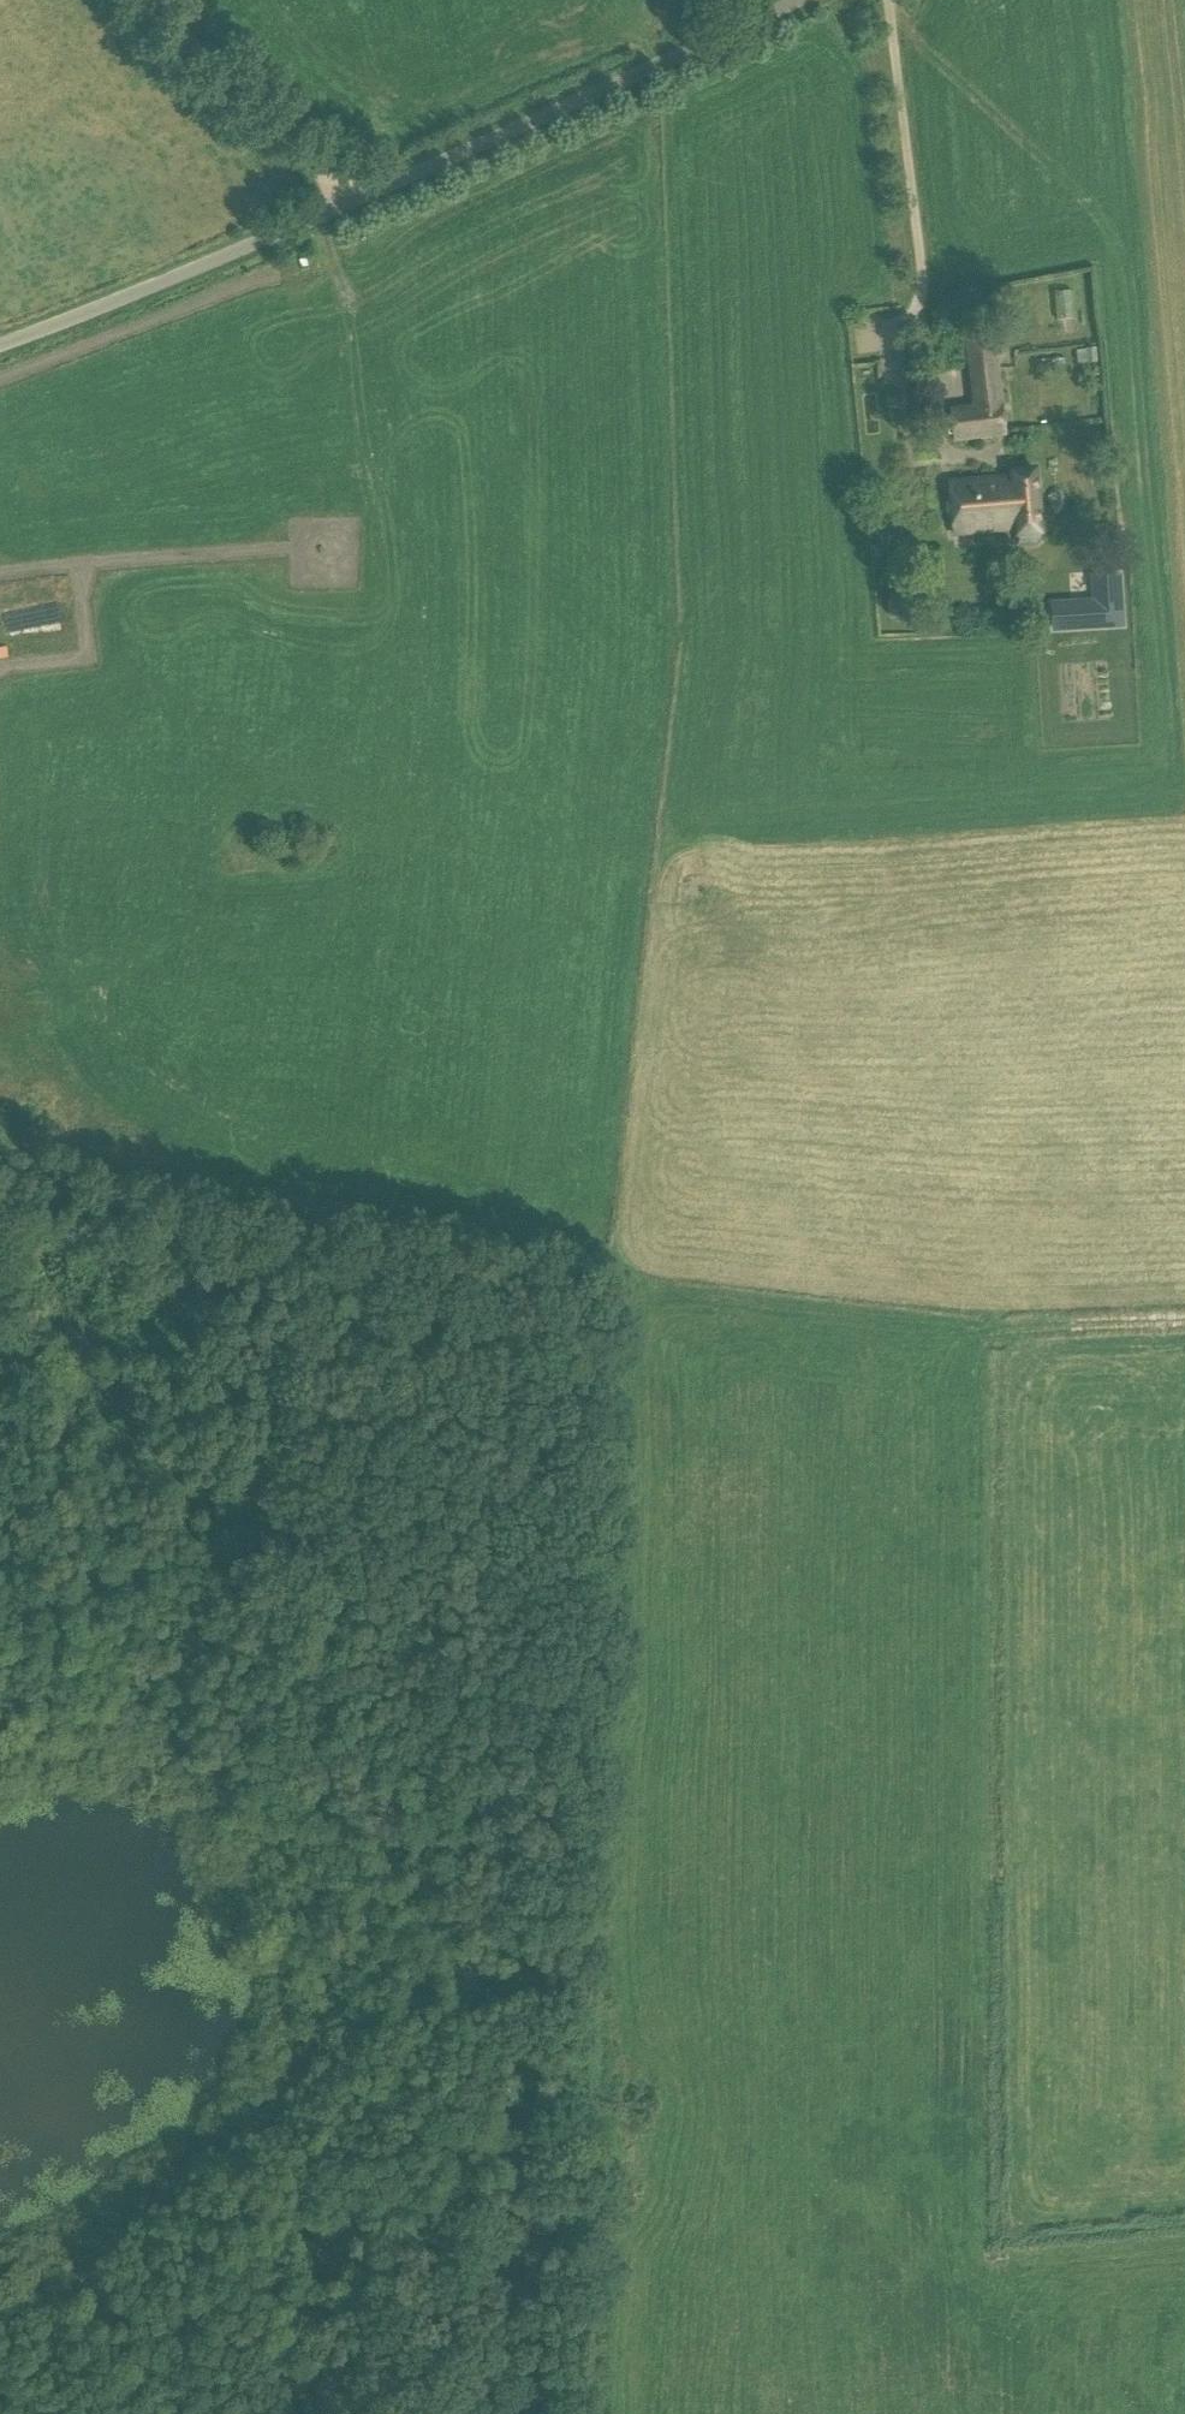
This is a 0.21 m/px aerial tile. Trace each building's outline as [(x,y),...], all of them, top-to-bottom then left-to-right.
[(974,404),(950,407),(954,439),(1005,432),(1001,401),(997,363),(998,363),(994,332),(966,336),(974,404)] [(1097,362),(1096,349),(1078,350),(1079,363),(1097,362)] [(1013,473),(949,479),(953,522),(977,520),(978,530),(1017,526),(1018,543),(1036,542),(1041,537),(1040,531),(1034,467),(1012,470),(1013,473)] [(1093,600),(1070,601),(1072,627),(1121,625),(1118,575),(1092,576),(1093,600)]
